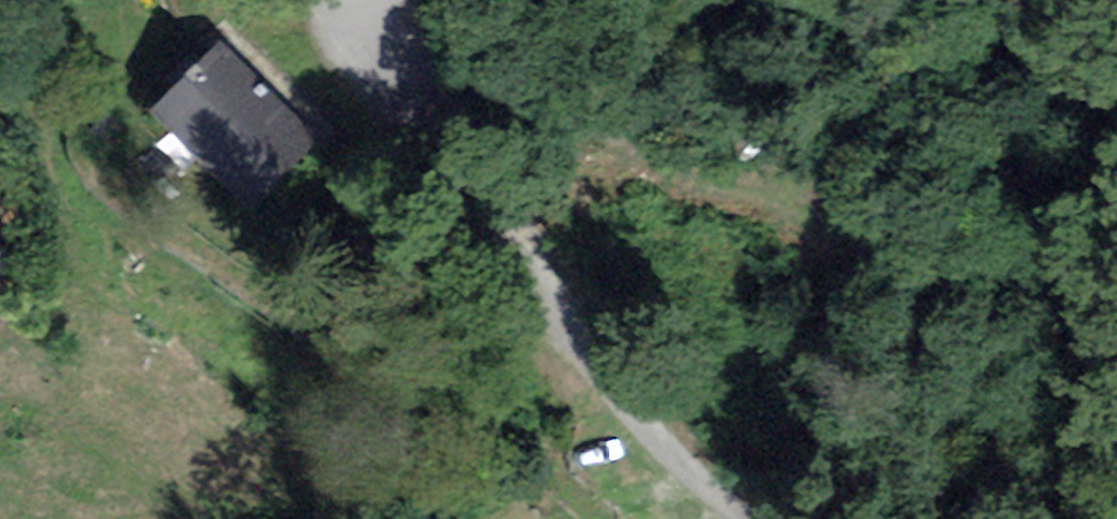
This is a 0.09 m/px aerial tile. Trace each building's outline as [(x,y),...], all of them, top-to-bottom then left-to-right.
[(326,127),(222,39),(146,128),(249,217),(326,127)] [(723,123),(707,148),(740,169),(756,145),(723,123)]
